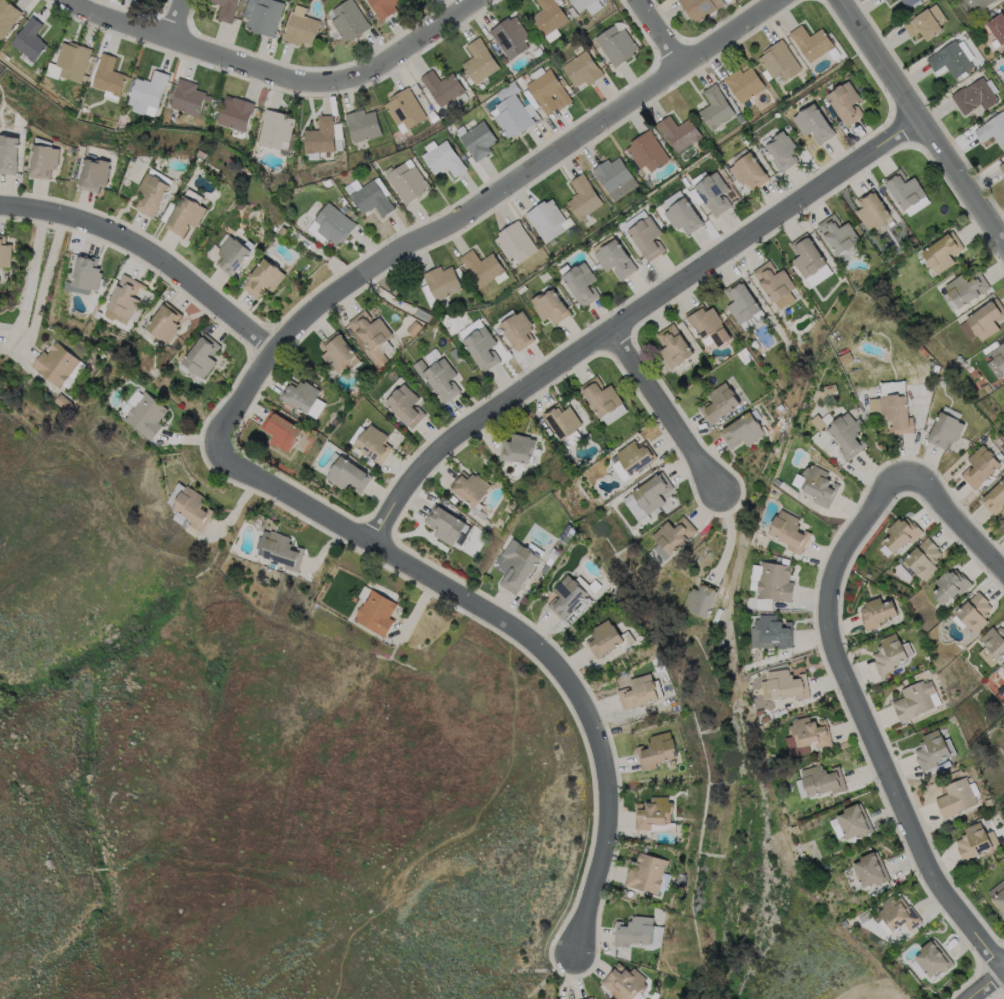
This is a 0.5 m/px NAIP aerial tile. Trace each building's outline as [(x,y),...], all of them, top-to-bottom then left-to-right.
[(21,12),(0,38),(0,0),(6,0),(21,12)] [(208,2),(209,0),(240,0),(232,25),(218,21),(222,6),(208,2)] [(242,16),(247,0),(275,0),(284,3),(274,32),(275,33),(273,37),(250,30),(251,27),(244,25),(247,18),(242,16)] [(331,10),(346,0),(353,0),(367,22),(368,22),(371,27),(351,40),(349,38),(343,42),(340,37),(341,37),(330,21),(336,17),(331,10)] [(377,15),(367,0),(403,0),(404,1),(395,7),(398,11),(381,23),(377,16),(377,15)] [(543,9),(537,0),(557,0),(570,20),(557,28),(561,34),(549,42),(546,37),(542,40),(528,19),(543,9)] [(579,12),(571,0),(599,0),(603,7),(591,15),(586,8),(579,12)] [(691,17),(679,0),(723,0),(726,4),(718,10),(718,8),(698,21),(694,16),(691,17)] [(974,13),(965,0),(992,0),(974,13)] [(945,28),(928,40),(921,30),(912,36),(904,24),(936,2),(948,19),(942,23),(945,28)] [(988,22),(1003,10),(1003,42),(1003,43),(988,22)] [(320,21),(312,45),(302,41),(301,46),(282,39),(284,32),(285,33),(292,11),(320,21)] [(46,45),(32,63),(25,57),(8,43),(31,15),(42,24),(35,34),(41,39),(40,40),(46,45)] [(515,16),(528,36),(523,40),(528,47),(509,60),(491,35),(491,36),(488,31),(508,18),(509,20),(515,16)] [(801,23),(810,35),(822,27),(835,45),(827,50),(827,49),(809,61),(789,32),(801,23)] [(615,25),(620,32),(626,28),(636,43),(636,42),(640,48),(635,51),(636,54),(616,68),(613,64),(614,64),(596,38),(615,25)] [(499,67),(474,85),(461,64),(472,56),(465,46),(479,37),(482,41),(499,67)] [(785,43),(802,67),(783,80),(778,73),(772,77),(762,62),(761,62),(758,57),(764,53),(762,51),(782,37),(786,43),(785,43)] [(956,38),(975,64),(955,77),(946,63),(935,70),(927,58),(956,38)] [(68,41),(91,49),(79,83),(57,75),(60,67),(53,65),(59,48),(58,48),(60,41),(67,44),(68,41)] [(588,49),(600,68),(601,67),(606,74),(589,85),(586,81),(577,87),(563,66),(588,49)] [(125,75),(118,96),(110,94),(110,93),(90,86),(99,57),(99,56),(100,52),(115,57),(111,70),(125,75)] [(44,76),(57,78),(59,66),(47,64),(44,76)] [(752,65),(766,85),(742,102),(729,83),(728,84),(724,77),(740,66),(743,71),(752,65)] [(552,68),(560,80),(564,77),(568,83),(564,86),(574,101),(560,110),(558,108),(548,115),(527,85),(536,79),(532,73),(542,66),(546,72),(552,68)] [(168,75),(166,80),(156,108),(147,105),(143,115),(130,111),(132,106),(125,104),(135,78),(142,80),(142,79),(149,81),(153,69),(168,75)] [(432,69),(439,81),(452,72),(465,91),(457,97),(456,96),(439,107),(422,82),(419,78),(432,69)] [(983,76),(986,81),(991,78),(999,89),(995,92),(999,99),(987,107),(988,107),(985,109),(980,103),(964,114),(951,95),(965,86),(966,87),(983,76)] [(211,96),(210,102),(203,99),(197,117),(168,107),(175,86),(177,77),(196,83),(194,89),(205,92),(204,94),(211,96)] [(849,79),(857,92),(858,91),(862,98),(854,103),(859,105),(865,114),(848,126),(839,114),(834,117),(828,107),(833,104),(827,95),(835,89),(835,87),(841,84),(843,84),(849,79)] [(719,124),(712,129),(699,111),(711,102),(703,90),(716,81),(720,87),(719,87),(724,94),(724,95),(735,112),(718,124),(719,124)] [(408,86),(426,118),(400,134),(383,105),(388,101),(387,99),(408,86)] [(516,92),(533,118),(534,118),(537,122),(516,136),(515,134),(509,138),(506,132),(492,111),(498,107),(497,106),(516,92)] [(235,97),(254,104),(251,111),(250,111),(243,132),(215,123),(223,99),(233,102),(235,97)] [(816,101),(831,124),(832,124),(837,132),(820,143),(813,134),(814,129),(805,134),(801,129),(802,128),(793,116),(800,112),(800,110),(805,107),(807,107),(816,101)] [(294,118),(293,125),(292,125),(288,142),(281,140),(279,149),(256,143),(264,113),(263,113),(264,108),(288,114),(287,117),(294,118)] [(362,109),(363,113),(374,110),(380,134),(366,138),(367,140),(363,141),(362,140),(352,142),(346,121),(345,121),(343,114),(351,112),(355,111),(362,109)] [(974,129),(1003,109),(1003,148),(1003,149),(993,134),(983,141),(974,129)] [(669,114),(677,125),(689,117),(702,136),(694,141),(676,152),(659,127),(656,123),(669,114)] [(312,153),(303,153),(303,130),(317,130),(317,115),(332,115),(333,151),(312,152),(312,153)] [(492,151),(476,162),(471,156),(472,155),(459,137),(483,120),(498,140),(489,147),(492,151)] [(652,132),(669,159),(650,172),(649,171),(645,174),(640,167),(629,152),(629,153),(625,148),(631,144),(630,142),(649,128),(652,132)] [(784,128),(788,133),(789,132),(799,146),(794,150),(799,158),(782,170),(774,158),(776,156),(773,151),(770,152),(765,145),(767,144),(767,142),(772,139),(773,140),(777,137),(775,134),(784,128)] [(15,175),(0,174),(0,157),(0,135),(1,134),(8,135),(8,137),(19,138),(15,175)] [(446,139),(464,165),(465,165),(467,168),(454,177),(446,166),(434,174),(421,156),(428,151),(429,152),(446,139)] [(60,149),(58,166),(56,166),(55,169),(51,169),(50,179),(29,177),(33,144),(53,146),(53,148),(60,149)] [(771,177),(753,190),(747,182),(744,184),(742,181),(740,183),(729,167),(734,163),(733,162),(735,161),(733,158),(747,148),(750,151),(752,150),(771,177)] [(619,156),(638,184),(614,201),(596,174),(595,175),(591,169),(598,164),(597,164),(600,162),(601,163),(608,158),(610,162),(619,156)] [(89,158),(93,159),(93,161),(100,162),(100,159),(110,162),(109,168),(110,168),(106,184),(100,183),(97,192),(78,187),(81,173),(84,173),(86,168),(83,167),(86,159),(88,159),(89,158)] [(405,162),(410,169),(415,165),(430,185),(424,189),(425,191),(406,206),(403,201),(397,193),(398,192),(386,175),(387,174),(385,171),(391,166),(394,170),(405,162)] [(900,166),(909,179),(915,175),(919,182),(927,194),(920,198),(920,199),(914,203),(913,203),(904,209),(889,186),(889,187),(883,178),(900,166)] [(718,170),(726,184),(727,183),(730,189),(722,194),(727,196),(733,205),(716,217),(714,214),(714,213),(691,179),(705,169),(709,174),(710,173),(712,173),(718,170)] [(148,172),(154,176),(156,175),(162,179),(162,181),(171,186),(155,213),(152,219),(134,208),(142,194),(136,191),(148,172)] [(586,216),(579,221),(566,202),(573,198),(572,196),(578,192),(570,181),(583,172),(587,177),(586,177),(604,203),(586,215),(586,216)] [(375,179),(392,204),(393,204),(396,209),(383,217),(376,207),(370,211),(369,209),(362,214),(350,195),(357,190),(358,190),(375,179)] [(893,214),(877,225),(876,224),(870,228),(862,218),(857,211),(862,207),(857,198),(875,186),(880,194),(879,195),(893,214)] [(686,195),(700,216),(701,215),(706,222),(688,235),(682,227),(679,229),(677,226),(675,227),(664,212),(670,208),(664,199),(680,189),(685,196),(686,195)] [(183,194),(194,201),(195,200),(200,203),(200,205),(207,208),(199,221),(200,221),(196,227),(187,222),(188,227),(182,237),(164,226),(183,194)] [(552,197),(557,204),(556,204),(565,218),(560,222),(565,229),(545,242),(527,216),(525,213),(545,199),(546,201),(552,197)] [(329,202),(353,221),(357,224),(342,243),(340,241),(336,246),(317,231),(321,225),(315,220),(329,202)] [(650,214),(658,226),(659,226),(663,232),(658,236),(666,249),(648,261),(628,230),(628,228),(624,222),(645,209),(649,215),(650,214)] [(835,211),(844,224),(849,220),(853,226),(861,238),(855,243),(855,244),(849,248),(847,248),(839,254),(828,237),(827,237),(818,223),(835,211)] [(538,248),(519,262),(514,255),(508,259),(494,238),(500,235),(498,232),(518,218),(521,223),(538,248)] [(966,247),(956,254),(951,253),(957,261),(951,266),(950,265),(938,274),(934,267),(932,267),(929,261),(929,259),(923,251),(946,235),(954,229),(966,247)] [(818,270),(813,273),(812,273),(805,277),(793,259),(799,255),(796,254),(789,243),(807,231),(809,235),(810,235),(813,239),(812,239),(828,262),(820,267),(818,270)] [(617,238),(628,254),(638,268),(621,280),(614,271),(615,265),(606,271),(603,267),(604,266),(594,252),(595,251),(592,247),(612,233),(616,238),(617,238)] [(2,268),(0,268),(0,235),(5,235),(5,243),(11,244),(10,255),(9,267),(2,266),(2,268)] [(230,235),(235,240),(236,238),(252,251),(231,277),(215,264),(221,256),(218,253),(220,250),(218,249),(221,245),(222,245),(230,235)] [(471,249),(479,260),(492,252),(505,271),(497,276),(497,275),(479,287),(462,261),(462,262),(458,257),(471,249)] [(77,253),(98,258),(95,267),(99,268),(98,272),(101,273),(100,278),(99,278),(97,290),(90,288),(89,290),(70,285),(77,253)] [(264,257),(273,265),(274,264),(280,269),(280,270),(286,275),(272,292),(267,287),(257,300),(241,287),(264,257)] [(769,259),(778,271),(784,268),(788,274),(796,286),(790,291),(796,299),(789,305),(788,304),(780,309),(762,284),(762,285),(752,271),(769,259)] [(585,261),(593,273),(597,278),(591,283),(600,295),(583,307),(579,302),(580,301),(562,276),(571,270),(571,269),(577,265),(578,265),(585,261)] [(439,266),(441,270),(451,266),(462,289),(435,302),(425,281),(425,282),(421,274),(439,266)] [(980,268),(992,286),(961,307),(955,298),(953,298),(949,292),(950,291),(945,284),(958,276),(957,275),(964,271),(967,276),(980,268)] [(139,300),(129,320),(104,307),(122,274),(146,286),(144,290),(139,287),(133,297),(139,300)] [(761,308),(753,313),(758,321),(750,326),(745,319),(739,323),(731,311),(730,311),(726,305),(732,301),(723,289),(741,277),(746,285),(746,286),(761,308)] [(554,288),(559,295),(557,296),(560,301),(562,300),(566,305),(571,312),(554,324),(548,316),(543,320),(539,314),(533,305),(534,304),(531,299),(540,293),(541,294),(544,292),(545,294),(547,293),(547,291),(550,289),(552,289),(554,288)] [(998,296),(1003,305),(1003,318),(1001,320),(996,318),(995,319),(1001,328),(995,332),(982,340),(978,334),(969,340),(958,325),(990,303),(990,302),(998,296)] [(178,330),(166,344),(161,340),(160,341),(144,327),(165,301),(181,315),(175,322),(178,325),(176,328),(178,330)] [(701,302),(706,310),(713,305),(717,311),(723,320),(721,321),(732,336),(718,345),(711,334),(712,333),(711,331),(709,332),(709,334),(705,336),(704,336),(701,337),(696,331),(699,329),(695,324),(693,325),(690,320),(689,320),(684,313),(701,302)] [(363,308),(373,321),(378,316),(383,322),(383,323),(392,334),(376,346),(386,359),(377,366),(366,351),(368,349),(347,321),(363,308)] [(523,309),(530,320),(531,320),(534,324),(531,325),(534,328),(530,331),(536,339),(518,351),(513,344),(514,343),(500,323),(517,312),(518,313),(523,309)] [(684,336),(694,352),(685,358),(685,360),(680,364),(679,363),(672,368),(661,351),(661,352),(659,350),(668,344),(667,342),(665,343),(663,342),(656,333),(674,321),(684,336)] [(485,325),(493,337),(497,343),(492,347),(500,360),(483,372),(462,341),(471,335),(471,333),(477,329),(478,330),(485,325)] [(345,344),(349,348),(350,348),(355,354),(353,356),(353,358),(348,361),(349,362),(345,365),(346,366),(337,373),(333,368),(331,370),(320,355),(325,352),(319,344),(337,331),(346,343),(345,344)] [(215,362),(202,379),(196,374),(195,375),(188,370),(189,369),(180,362),(203,333),(220,346),(211,358),(215,362)] [(57,341),(80,361),(58,388),(30,366),(43,350),(47,354),(57,341)] [(991,351),(1003,342),(1003,371),(1000,365),(998,365),(994,360),(995,358),(991,351)] [(443,357),(456,374),(451,379),(460,391),(444,403),(423,376),(419,379),(410,366),(420,359),(427,369),(430,367),(430,366),(436,361),(437,362),(443,357)] [(85,365),(80,361),(62,385),(67,389),(85,365)] [(597,375),(606,388),(611,384),(615,390),(623,402),(617,406),(617,408),(611,412),(610,411),(601,417),(580,387),(597,375)] [(289,379),(298,384),(300,381),(303,383),(305,381),(309,383),(309,384),(319,390),(316,397),(317,397),(306,414),(278,397),(289,379)] [(731,388),(735,393),(734,395),(740,403),(718,418),(719,419),(710,425),(698,407),(711,399),(707,393),(713,389),(725,381),(730,387),(731,388)] [(403,383),(419,399),(414,403),(425,414),(410,429),(384,403),(391,395),(390,394),(396,388),(398,389),(403,383)] [(838,391),(826,393),(825,386),(836,383),(838,391)] [(143,390),(167,410),(161,418),(160,417),(157,422),(161,425),(148,441),(120,418),(131,405),(133,406),(142,395),(140,394),(143,390)] [(118,418),(141,396),(137,391),(114,412),(118,418)] [(901,393),(901,395),(908,394),(910,416),(914,415),(915,431),(891,433),(890,425),(894,424),(894,419),(889,420),(888,417),(884,417),(884,415),(871,416),(869,398),(881,397),(881,395),(888,395),(888,394),(901,393)] [(556,403),(562,411),(564,410),(563,409),(569,405),(582,424),(576,428),(577,429),(560,441),(544,417),(541,413),(556,403)] [(301,429),(295,439),(297,440),(292,447),(291,446),(287,453),(275,445),(274,446),(268,442),(274,433),(268,434),(258,427),(270,409),(301,429)] [(961,435),(958,440),(956,439),(955,442),(951,440),(946,449),(928,440),(943,410),(961,419),(960,421),(966,424),(961,435)] [(762,425),(761,427),(766,433),(754,441),(754,442),(748,446),(742,437),(741,443),(731,449),(719,431),(727,426),(728,426),(750,411),(756,419),(758,419),(762,425)] [(849,412),(857,420),(860,417),(864,421),(861,424),(863,425),(862,426),(863,428),(859,431),(861,433),(857,437),(860,440),(863,437),(869,444),(850,460),(841,448),(844,446),(830,429),(835,424),(834,423),(843,415),(843,417),(849,412)] [(811,420),(819,413),(827,423),(820,430),(811,420)] [(370,424),(380,431),(388,436),(384,442),(392,447),(380,464),(353,445),(364,429),(365,430),(370,424)] [(581,439),(577,431),(561,440),(565,448),(581,439)] [(536,439),(534,450),(533,450),(532,454),(530,454),(529,455),(530,455),(529,461),(528,461),(528,464),(520,462),(520,460),(514,459),(513,461),(507,460),(498,459),(502,438),(511,439),(512,433),(520,434),(520,435),(530,436),(530,438),(536,439)] [(634,439),(638,445),(645,440),(657,457),(630,476),(619,459),(620,458),(616,452),(634,439)] [(989,477),(975,490),(960,475),(972,464),(968,459),(985,443),(990,449),(993,449),(997,454),(997,456),(1003,463),(989,477)] [(341,455),(363,470),(372,476),(360,493),(350,487),(349,482),(343,490),(325,478),(330,471),(329,469),(333,464),(336,462),(341,455)] [(815,464),(830,472),(828,477),(833,480),(829,486),(832,487),(835,481),(841,484),(829,508),(815,501),(818,495),(814,494),(814,495),(804,490),(804,492),(800,490),(801,488),(792,483),(797,472),(805,477),(806,475),(804,473),(807,467),(809,467),(813,468),(815,464)] [(462,470),(469,477),(472,474),(475,476),(476,474),(490,486),(485,491),(486,492),(473,508),(448,487),(462,470)] [(662,470),(664,474),(662,476),(668,485),(671,484),(673,488),(664,494),(662,492),(659,493),(665,502),(659,506),(647,514),(646,513),(635,520),(623,500),(622,498),(662,470)] [(989,494),(1003,480),(1003,509),(996,516),(982,500),(989,493),(989,494)] [(185,485),(203,497),(200,501),(203,503),(200,508),(205,511),(207,507),(213,511),(200,532),(187,524),(189,520),(171,508),(175,502),(173,501),(180,490),(181,491),(185,485)] [(462,532),(456,542),(455,541),(452,547),(432,535),(438,526),(433,527),(423,521),(434,502),(467,523),(461,531),(462,532)] [(783,508),(800,518),(800,519),(801,519),(799,524),(802,525),(799,530),(804,533),(806,529),(813,532),(801,554),(787,547),(789,543),(771,533),(774,526),(772,525),(778,514),(779,515),(783,508)] [(682,515),(696,530),(662,561),(650,548),(656,543),(656,541),(651,535),(661,525),(666,520),(671,525),(682,515)] [(907,517),(910,520),(912,519),(923,531),(912,541),(909,539),(904,544),(902,542),(898,546),(898,547),(895,550),(894,550),(893,551),(883,541),(891,533),(886,528),(898,517),(901,520),(903,518),(904,519),(907,517)] [(290,538),(289,543),(292,544),(290,549),(295,550),(296,546),(304,548),(297,572),(282,568),(283,563),(262,557),(265,550),(263,549),(266,538),(268,538),(270,531),(289,536),(289,538),(290,538)] [(937,566),(924,579),(910,564),(908,566),(902,561),(904,559),(904,557),(927,535),(938,546),(937,547),(941,552),(936,557),(937,559),(933,562),(937,566)] [(532,552),(533,553),(535,551),(540,554),(538,557),(540,558),(515,595),(499,583),(509,567),(514,566),(506,560),(507,558),(501,555),(513,538),(519,542),(519,543),(524,547),(526,546),(532,550),(532,552)] [(794,582),(791,601),(756,595),(757,590),(749,589),(753,563),(761,564),(761,560),(792,565),(789,582),(794,582)] [(955,566),(959,571),(961,569),(973,582),(961,594),(958,591),(953,596),(951,594),(947,598),(947,599),(944,602),(943,601),(941,602),(932,592),(939,585),(934,580),(947,568),(950,570),(955,566)] [(579,583),(579,585),(587,593),(568,612),(569,613),(562,620),(547,605),(555,597),(560,597),(552,590),(558,584),(567,574),(573,579),(575,579),(579,583)] [(718,591),(705,619),(686,610),(687,608),(680,605),(688,589),(690,590),(691,587),(695,588),(699,580),(707,583),(706,585),(718,591)] [(370,589),(396,604),(389,616),(389,615),(387,617),(393,620),(389,627),(387,631),(382,638),(376,634),(376,633),(352,619),(360,605),(361,605),(364,600),(365,601),(369,593),(368,592),(370,589)] [(988,620),(975,632),(970,627),(967,625),(954,612),(966,600),(978,589),(988,600),(987,601),(992,606),(986,611),(988,613),(984,616),(988,620)] [(881,595),(883,601),(893,598),(897,611),(896,612),(895,613),(891,614),(891,613),(885,615),(886,618),(879,620),(881,624),(866,629),(860,614),(862,613),(860,607),(866,605),(864,600),(881,595)] [(778,615),(778,621),(784,621),(784,627),(786,627),(786,622),(794,622),(793,648),(777,648),(777,642),(774,642),(774,647),(750,647),(750,627),(755,627),(755,621),(757,619),(761,619),(761,615),(778,615)] [(608,619),(612,625),(614,624),(624,641),(596,659),(585,641),(593,636),(591,632),(595,630),(593,628),(608,619)] [(1001,628),(1003,626),(1003,654),(990,667),(976,652),(981,647),(977,643),(980,640),(979,638),(992,626),(996,630),(1000,626),(1001,628)] [(895,631),(898,638),(900,637),(908,658),(893,664),(894,668),(879,674),(873,660),(875,659),(872,652),(879,650),(877,645),(882,643),(880,638),(895,631)] [(787,669),(789,669),(789,674),(792,674),(793,679),(799,678),(798,674),(806,673),(809,697),(795,699),(794,695),(772,698),(771,692),(769,692),(767,679),(768,679),(767,672),(787,669)] [(650,674),(653,681),(654,681),(656,687),(655,688),(658,699),(640,705),(623,711),(617,691),(632,686),(630,679),(636,677),(637,678),(650,674)] [(923,679),(924,682),(931,679),(937,691),(929,694),(935,706),(915,714),(915,715),(901,722),(892,701),(904,696),(901,689),(923,679)] [(809,715),(810,720),(816,719),(817,725),(820,725),(818,718),(826,717),(831,743),(816,747),(815,742),(797,746),(795,734),(793,734),(792,728),(789,729),(788,726),(789,724),(793,723),(792,718),(809,715)] [(938,729),(941,735),(950,755),(935,762),(936,765),(921,771),(915,757),(917,756),(914,750),(921,747),(919,743),(924,741),(922,736),(938,729)] [(670,731),(672,738),(674,738),(677,750),(674,751),(676,758),(674,759),(676,767),(669,769),(667,760),(655,763),(656,768),(641,771),(635,747),(643,745),(644,749),(649,748),(648,743),(651,742),(650,738),(651,738),(651,736),(670,731)] [(820,763),(820,764),(821,764),(822,767),(821,768),(821,769),(825,768),(827,773),(832,771),(830,767),(839,765),(846,789),(831,793),(830,789),(809,795),(807,788),(805,789),(801,777),(802,777),(800,769),(820,763)] [(959,811),(943,818),(937,804),(938,803),(935,797),(947,792),(944,785),(965,776),(968,783),(974,780),(980,793),(974,796),(977,802),(959,810),(959,811)] [(670,801),(672,803),(672,810),(670,811),(664,811),(664,823),(650,823),(650,829),(633,829),(634,802),(641,802),(641,808),(644,808),(644,802),(649,802),(649,796),(667,796),(666,801),(670,801)] [(857,802),(858,804),(860,803),(872,830),(859,836),(857,834),(845,839),(835,816),(844,812),(843,809),(857,802)] [(980,820),(983,827),(984,827),(986,832),(992,829),(995,835),(1003,838),(1003,840),(992,845),(993,847),(962,860),(956,846),(958,846),(955,839),(962,837),(961,834),(966,832),(964,827),(980,820)] [(877,850),(889,879),(876,884),(875,881),(863,887),(852,864),(861,860),(860,857),(874,851),(877,850)] [(667,860),(666,865),(665,864),(661,878),(662,878),(658,895),(623,885),(628,866),(634,867),(638,852),(667,860)] [(987,891),(1003,878),(1003,918),(997,910),(1000,908),(991,898),(992,897),(987,891)] [(893,895),(896,899),(900,896),(907,906),(909,905),(921,922),(909,931),(904,924),(892,932),(878,913),(884,909),(880,904),(893,895)] [(633,915),(652,917),(652,924),(653,925),(652,937),(650,936),(649,944),(627,942),(627,946),(612,945),(614,920),(621,921),(621,925),(627,926),(627,921),(630,921),(631,916),(632,916),(633,915)] [(934,938),(953,962),(941,972),(939,969),(929,977),(913,957),(921,951),(919,949),(931,939),(932,940),(934,938)] [(637,992),(631,998),(614,998),(608,994),(610,992),(598,982),(617,961),(622,966),(618,971),(620,973),(624,968),(628,972),(632,967),(645,979),(642,982),(645,985),(646,987),(641,992),(639,991),(638,993),(637,992)]
